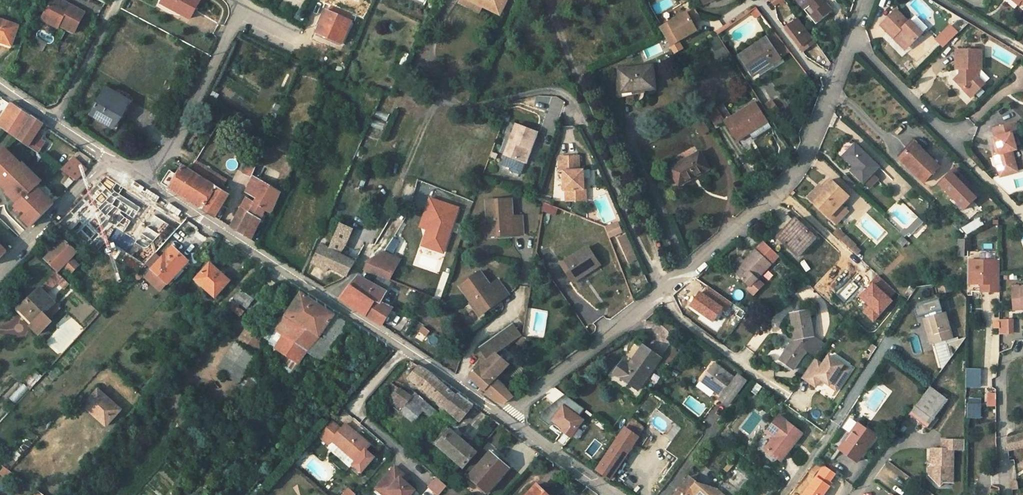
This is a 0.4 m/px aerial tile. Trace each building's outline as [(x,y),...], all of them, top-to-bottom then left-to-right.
[(45,15),(60,23),(59,26),(74,33),(84,13),(60,0),(53,0),(45,15)] [(162,3),(190,19),(201,0),(164,0),(162,3)] [(483,6),(470,0),(460,0),(459,3),(479,13),(483,6)] [(483,6),(499,14),(506,0),(470,0),(483,6)] [(805,0),(796,0),(804,10),(810,6),(805,0)] [(822,0),(805,0),(810,6),(804,10),(816,24),(832,11),(822,0)] [(351,15),(332,6),(329,13),(326,11),(317,33),(342,44),(351,22),(348,21),(351,15)] [(881,26),(894,39),(897,36),(908,47),(922,33),(910,22),(909,23),(896,10),(881,26)] [(677,41),(694,33),(683,11),(655,24),(670,55),(682,50),(677,41)] [(58,28),(59,26),(60,23),(45,15),(42,20),(58,28)] [(812,38),(798,19),(786,28),(800,47),(812,38)] [(12,46),(18,26),(0,20),(0,43),(12,46)] [(947,24),(932,41),(941,49),(956,32),(947,24)] [(917,63),(937,44),(926,33),(907,53),(917,63)] [(897,36),(894,39),(905,50),(908,47),(897,36)] [(812,38),(800,47),(803,51),(816,42),(812,38)] [(741,55),(754,76),(780,59),(766,39),(741,55)] [(645,59),(663,52),(659,42),(641,49),(645,59)] [(954,80),(971,98),(985,85),(978,79),(979,71),(981,71),(981,52),(956,52),(956,69),(959,70),(959,74),(954,80)] [(619,70),(621,93),(655,89),(653,66),(619,70)] [(109,121),(116,125),(129,101),(107,89),(91,115),(107,124),(109,121)] [(772,100),(762,105),(768,116),(778,111),(772,100)] [(749,134),(768,122),(755,102),(724,122),(737,141),(749,134)] [(0,123),(0,126),(3,128),(19,140),(32,118),(12,104),(0,123)] [(43,136),(38,133),(43,124),(32,118),(19,140),(38,154),(45,142),(40,140),(43,136)] [(702,120),(694,126),(700,136),(709,131),(702,120)] [(771,128),(768,122),(749,134),(753,139),(771,128)] [(1015,124),(993,129),(996,138),(993,139),(996,149),(998,148),(1000,154),(995,156),(998,168),(999,168),(1014,164),(1015,164),(1012,151),(1016,150),(1012,134),(1018,132),(1015,124)] [(505,156),(526,164),(537,133),(516,125),(505,156)] [(251,177),(265,146),(268,140),(262,137),(252,161),(250,160),(244,173),(251,177)] [(879,167),(855,144),(844,157),(855,168),(851,172),(864,183),(879,167)] [(924,155),(913,144),(900,159),(924,182),(940,166),(926,153),(924,155)] [(35,223),(53,204),(36,188),(41,182),(23,165),(22,166),(4,149),(0,154),(0,184),(8,192),(11,190),(22,201),(18,205),(16,207),(21,212),(23,211),(27,215),(35,223)] [(669,169),(678,184),(687,179),(689,181),(709,169),(700,152),(669,169)] [(69,176),(76,181),(87,170),(73,158),(61,171),(69,176)] [(584,189),(583,179),(583,171),(579,171),(579,158),(560,158),(560,173),(563,173),(564,191),(566,191),(566,201),(586,201),(586,189),(584,189)] [(1014,164),(999,168),(1001,176),(1016,172),(1014,164)] [(179,173),(172,168),(162,184),(215,217),(229,195),(184,166),(179,173)] [(956,170),(940,185),(965,210),(980,196),(956,170)] [(843,178),(852,187),(854,184),(845,175),(843,178)] [(267,186),(253,177),(246,193),(257,199),(255,203),(239,233),(251,241),(265,210),(266,209),(264,208),(274,189),(279,180),(273,177),(267,186)] [(95,195),(105,201),(104,202),(110,206),(119,211),(123,214),(134,196),(116,184),(114,185),(105,179),(95,195)] [(73,183),(69,180),(64,185),(67,188),(73,183)] [(820,186),(809,198),(829,217),(848,197),(830,180),(822,189),(820,186)] [(281,193),(274,189),(264,208),(266,209),(265,210),(272,214),(281,193)] [(8,192),(7,194),(18,205),(22,201),(11,190),(8,192)] [(239,233),(255,203),(247,198),(231,228),(239,233)] [(430,199),(426,211),(433,214),(428,229),(422,246),(443,253),(458,208),(430,199)] [(490,237),(524,235),(523,216),(513,216),(511,200),(486,201),(490,237)] [(543,203),(542,210),(556,216),(560,209),(543,203)] [(115,216),(119,211),(110,206),(107,211),(115,216)] [(426,211),(421,227),(428,229),(433,214),(426,211)] [(27,215),(23,219),(31,227),(35,223),(27,215)] [(344,218),(333,240),(345,245),(352,230),(346,227),(349,220),(344,218)] [(924,223),(919,218),(906,230),(910,234),(911,235),(924,223)] [(968,236),(985,226),(984,226),(984,225),(980,220),(962,230),(968,236)] [(618,221),(608,225),(624,266),(634,262),(618,221)] [(798,257),(815,238),(797,221),(788,230),(787,228),(778,238),(798,257)] [(328,244),(336,227),(326,223),(318,239),(328,244)] [(842,232),(837,237),(853,252),(856,248),(851,243),(852,242),(842,232)] [(835,237),(827,245),(849,266),(857,257),(835,237)] [(77,252),(64,240),(46,259),(58,272),(64,266),(72,273),(79,265),(72,258),(77,252)] [(333,240),(329,249),(339,254),(345,245),(333,240)] [(390,240),(384,252),(401,260),(406,248),(390,240)] [(745,262),(734,273),(747,285),(745,287),(753,295),(763,286),(757,280),(780,255),(765,241),(745,262)] [(339,254),(329,249),(327,247),(322,245),(313,263),(327,271),(330,267),(347,277),(353,265),(356,267),(358,263),(357,262),(355,261),(355,262),(339,254)] [(375,247),(365,268),(364,270),(390,281),(401,260),(384,252),(375,247)] [(561,265),(573,283),(600,265),(588,247),(561,265)] [(153,270),(168,284),(188,261),(173,248),(153,270)] [(732,270),(734,273),(745,262),(742,260),(732,270)] [(967,262),(967,285),(981,285),(991,285),(991,292),(1000,292),(1000,262),(967,262)] [(211,264),(196,280),(215,297),(229,281),(211,264)] [(64,290),(69,284),(57,272),(19,309),(27,317),(29,316),(35,322),(32,326),(40,334),(53,321),(45,314),(55,303),(46,294),(58,283),(64,290)] [(480,272),(460,286),(481,315),(509,295),(498,280),(490,285),(480,272)] [(340,299),(375,321),(381,325),(392,309),(380,304),(391,283),(377,277),(373,285),(359,276),(340,299)] [(872,283),(873,284),(861,297),(870,306),(865,312),(874,321),(892,301),(889,298),(896,291),(879,276),(872,283)] [(938,288),(940,295),(952,292),(951,285),(938,288)] [(244,287),(238,293),(250,303),(256,296),(244,287)] [(1022,307),(1022,288),(1012,289),(1014,308),(1022,307)] [(288,356),(324,308),(314,301),(302,293),(281,323),(272,317),(268,324),(269,325),(261,338),(267,342),(266,343),(275,349),(275,348),(288,356)] [(997,319),(997,293),(982,293),(982,319),(997,319)] [(230,302),(226,307),(240,317),(244,312),(230,302)] [(919,317),(929,314),(939,311),(937,303),(917,309),(919,317)] [(349,324),(324,308),(288,356),(299,364),(307,352),(322,362),(349,324)] [(794,370),(807,351),(804,348),(807,343),(806,338),(814,337),(809,311),(791,314),(795,337),(780,360),(794,370)] [(940,314),(930,317),(924,319),(933,346),(953,340),(945,312),(940,314)] [(1009,321),(1000,322),(1001,335),(1010,334),(1009,321)] [(251,323),(245,331),(254,337),(259,329),(251,323)] [(488,361),(496,355),(516,341),(521,336),(522,336),(514,324),(479,349),(488,361)] [(245,331),(237,344),(245,350),(254,337),(245,331)] [(526,342),(521,336),(516,341),(520,346),(526,342)] [(254,337),(245,350),(256,357),(265,345),(254,337)] [(824,344),(814,337),(806,338),(807,343),(804,348),(807,351),(816,356),(824,344)] [(951,359),(966,338),(947,344),(951,359)] [(238,383),(256,357),(245,350),(237,344),(219,370),(238,383)] [(661,359),(643,346),(630,366),(623,362),(615,374),(638,390),(661,359)] [(485,391),(496,379),(508,366),(496,355),(488,361),(489,362),(481,367),(470,378),(485,391)] [(824,365),(815,359),(803,378),(817,387),(822,379),(837,390),(848,374),(841,369),(844,365),(830,356),(824,365)] [(736,380),(714,363),(701,381),(723,397),(720,400),(728,406),(746,381),(739,376),(736,380)] [(851,370),(844,365),(841,369),(848,374),(851,370)] [(445,409),(457,396),(432,374),(419,366),(409,379),(420,387),(445,409)] [(38,371),(27,381),(32,387),(43,377),(38,371)] [(493,399),(504,387),(496,379),(485,391),(489,395),(493,399)] [(23,384),(9,397),(15,403),(29,390),(23,384)] [(513,397),(504,387),(493,399),(496,401),(504,404),(513,397)] [(948,400),(930,387),(910,415),(928,428),(935,417),(948,400)] [(97,392),(85,406),(107,426),(121,410),(110,400),(108,402),(97,392)] [(984,407),(994,408),(994,393),(984,393),(984,407)] [(412,424),(423,412),(429,405),(416,394),(400,413),(412,424)] [(457,396),(445,409),(460,422),(473,406),(458,394),(457,396)] [(440,415),(429,405),(423,412),(435,422),(440,415)] [(583,420),(564,406),(553,421),(564,428),(563,431),(571,437),(583,420)] [(657,417),(653,423),(664,432),(668,426),(657,417)] [(802,434),(780,417),(768,432),(775,438),(766,450),(782,462),(802,434)] [(939,419),(935,417),(928,428),(931,430),(939,419)] [(626,428),(639,436),(645,427),(631,418),(625,427),(626,428)] [(331,422),(318,437),(327,445),(333,438),(344,448),(342,451),(355,461),(352,465),(361,473),(374,457),(365,450),(369,445),(344,425),(340,430),(331,422)] [(857,462),(876,437),(858,424),(851,434),(852,435),(841,450),(857,462)] [(463,468),(476,453),(450,431),(449,432),(446,428),(434,443),(463,468)] [(640,437),(639,436),(626,428),(598,471),(611,480),(640,437)] [(1008,439),(1009,451),(1022,448),(1022,434),(1008,439)] [(934,472),(930,476),(940,486),(944,483),(953,483),(954,450),(965,450),(965,441),(942,440),(942,449),(932,449),(932,464),(932,465),(933,466),(934,472)] [(490,453),(469,477),(487,493),(508,470),(501,464),(502,463),(490,453)] [(729,474),(741,483),(745,477),(749,481),(753,476),(738,463),(729,474)] [(9,480),(14,473),(5,467),(0,474),(9,480)] [(395,467),(376,489),(383,494),(386,494),(388,492),(392,494),(409,494),(414,489),(406,483),(400,478),(403,474),(395,467)] [(403,474),(400,478),(406,483),(409,479),(403,474)] [(716,489),(712,493),(711,492),(709,492),(690,477),(675,494),(724,494),(716,489)] [(447,486),(438,478),(436,480),(446,488),(447,486)] [(436,480),(430,487),(439,494),(440,494),(446,488),(436,480)] [(528,494),(546,494),(536,486),(528,494)]
